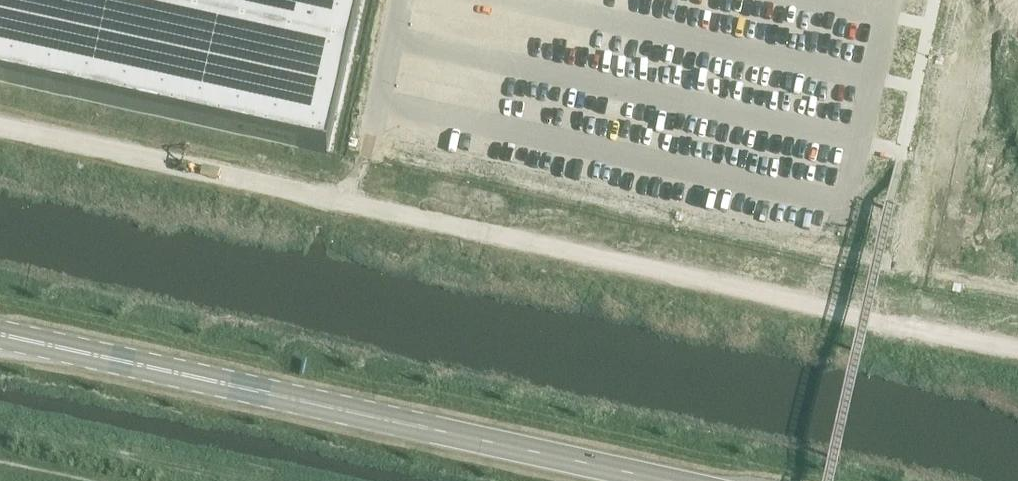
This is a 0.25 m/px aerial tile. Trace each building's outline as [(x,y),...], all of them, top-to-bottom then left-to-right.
[(328,154),(362,0),(0,0),(0,82),(328,154)]
